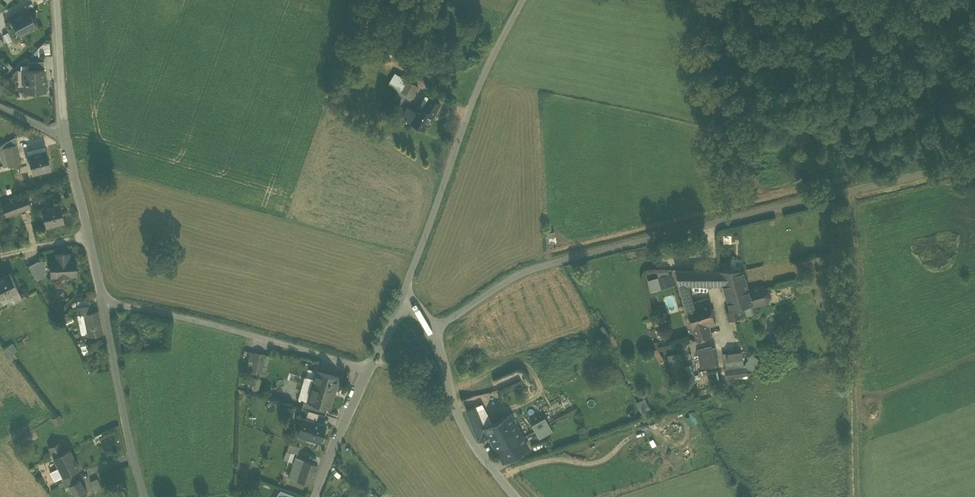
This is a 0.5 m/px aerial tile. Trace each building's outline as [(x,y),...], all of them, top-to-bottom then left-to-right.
[(22,37),(21,34),(36,26),(28,9),(11,18),(12,20),(5,24),(14,41),(22,37)] [(381,39),(393,46),(395,42),(382,33),(379,38),(381,39)] [(377,44),(390,52),(393,47),(393,46),(381,39),(377,44)] [(50,42),(43,43),(37,48),(38,56),(44,54),(50,54),(50,42)] [(28,61),(29,69),(44,69),(44,60),(28,61)] [(44,90),(44,91),(46,91),(45,80),(43,80),(43,70),(44,70),(44,69),(29,69),(24,70),(25,84),(28,83),(29,91),(44,90)] [(391,85),(400,91),(407,79),(396,75),(391,85)] [(418,86),(407,79),(400,91),(412,97),(418,86)] [(399,94),(410,100),(412,97),(400,91),(399,94)] [(425,95),(419,105),(423,108),(429,97),(425,95)] [(419,105),(415,111),(410,121),(423,129),(432,113),(433,114),(440,103),(429,97),(423,108),(419,105)] [(403,117),(410,121),(415,111),(409,107),(403,117)] [(4,148),(9,166),(19,164),(17,153),(18,153),(16,144),(14,138),(3,144),(4,148)] [(28,155),(32,173),(50,169),(46,151),(28,155)] [(2,206),(6,216),(31,207),(27,196),(2,206)] [(43,207),(49,225),(66,219),(61,202),(43,207)] [(547,229),(547,244),(559,243),(558,229),(547,229)] [(51,260),(52,276),(76,274),(75,258),(69,259),(69,253),(57,254),(57,259),(51,260)] [(29,266),(35,278),(46,272),(45,260),(39,260),(29,266)] [(676,270),(687,307),(695,305),(693,301),(688,284),(711,284),(712,269),(677,269),(676,270)] [(752,304),(753,304),(754,303),(749,289),(744,269),(743,269),(719,269),(719,284),(724,284),(731,309),(745,306),(752,304)] [(660,277),(649,278),(650,289),(675,286),(673,270),(659,272),(660,277)] [(18,290),(9,274),(0,278),(0,296),(1,298),(3,303),(13,298),(15,303),(22,299),(18,290)] [(751,289),(749,289),(754,303),(753,304),(754,306),(768,303),(771,296),(769,289),(763,286),(751,289)] [(708,296),(693,301),(695,305),(706,301),(705,299),(709,298),(708,296)] [(687,307),(697,340),(711,336),(708,326),(716,323),(709,298),(705,299),(706,301),(695,305),(687,307)] [(98,309),(91,311),(90,304),(78,306),(77,306),(78,314),(83,313),(87,336),(102,333),(98,309)] [(754,313),(752,304),(745,306),(748,314),(748,315),(754,313)] [(727,311),(730,320),(748,314),(745,306),(731,309),(727,311)] [(4,348),(9,355),(17,349),(12,342),(4,348)] [(698,349),(701,368),(716,365),(712,346),(704,347),(704,348),(698,349)] [(415,350),(423,364),(429,360),(421,347),(415,350)] [(246,369),(266,373),(269,355),(250,351),(246,369)] [(668,354),(675,379),(688,375),(681,351),(668,354)] [(724,352),(725,367),(744,365),(742,351),(724,352)] [(745,365),(755,370),(761,357),(752,352),(745,365)] [(432,358),(429,360),(423,364),(421,365),(426,373),(437,366),(432,358)] [(749,376),(748,366),(726,368),(727,378),(749,376)] [(309,368),(307,375),(312,377),(315,370),(309,368)] [(327,407),(329,407),(338,376),(316,370),(314,378),(307,400),(307,401),(327,407)] [(297,397),(304,399),(307,400),(314,378),(304,375),(297,397)] [(261,379),(252,376),(249,389),(258,392),(261,379)] [(302,408),(308,409),(318,412),(325,414),(327,407),(307,401),(307,400),(304,399),(302,408)] [(295,408),(285,406),(283,414),(292,417),(295,408)] [(488,437),(496,451),(522,436),(509,413),(483,427),(475,406),(474,407),(465,410),(478,442),(480,441),(479,441),(488,437)] [(316,422),(318,412),(308,409),(305,419),(316,422)] [(52,419),(55,424),(62,420),(59,415),(52,419)] [(531,424),(538,437),(552,429),(544,417),(531,424)] [(300,434),(321,441),(326,425),(316,422),(305,419),(305,418),(300,434)] [(528,448),(522,436),(496,451),(502,461),(528,448)] [(48,447),(51,453),(47,455),(50,460),(54,458),(59,467),(63,476),(64,476),(70,473),(79,468),(69,449),(64,451),(59,442),(48,447)] [(287,450),(297,454),(299,447),(289,444),(287,450)] [(295,453),(286,450),(283,459),(291,462),(295,453)] [(289,477),(311,485),(318,464),(296,457),(289,477)] [(50,471),(55,480),(61,477),(63,476),(59,467),(50,471)] [(61,477),(66,486),(68,485),(69,485),(74,482),(70,473),(64,476),(63,476),(61,477)] [(90,482),(95,493),(102,490),(97,478),(90,482)] [(76,496),(79,496),(87,492),(79,479),(74,482),(69,485),(76,496)]
